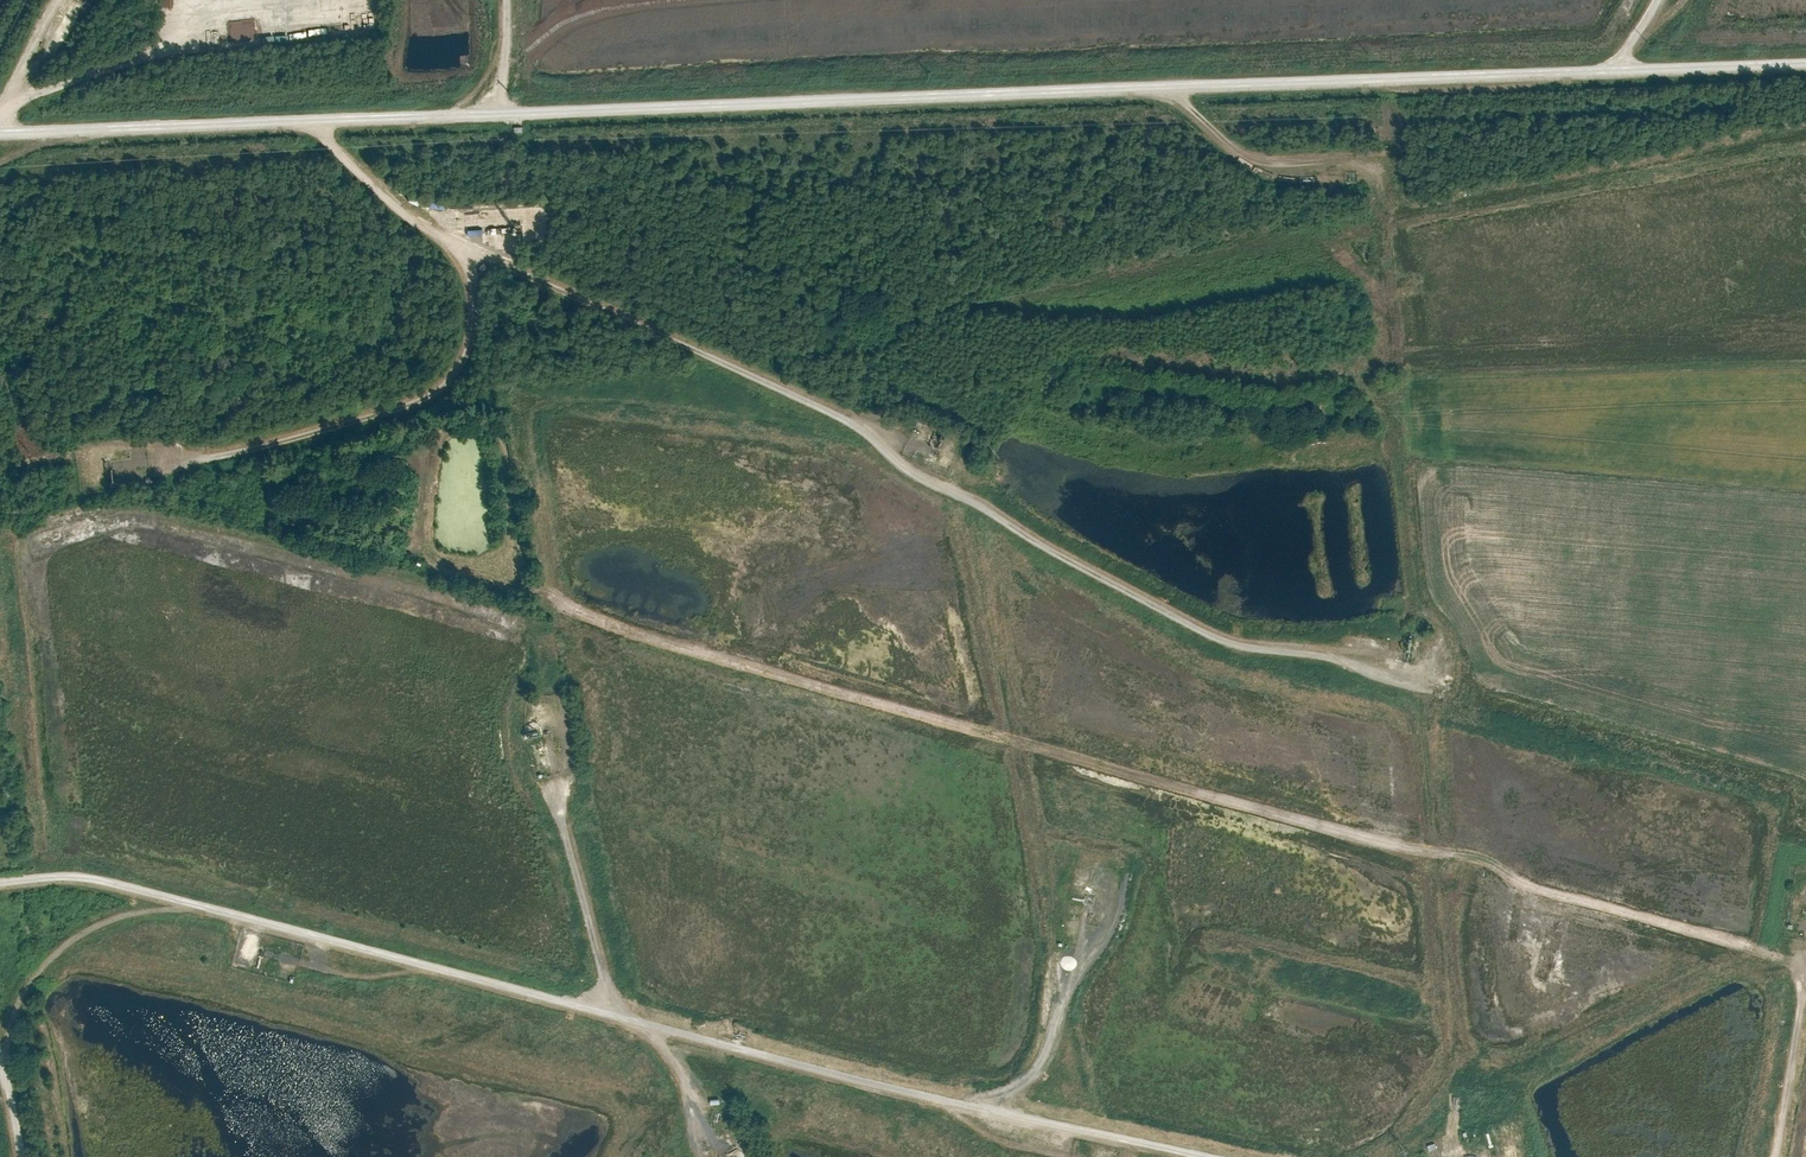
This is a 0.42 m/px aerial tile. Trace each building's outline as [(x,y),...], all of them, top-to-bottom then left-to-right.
[(557,69),(559,61),(561,62),(563,55),(548,51),(544,65),(557,69)] [(1500,1123),(1487,1128),(1489,1133),(1502,1128),(1500,1123)] [(1431,1142),(1422,1144),(1424,1151),(1433,1149),(1431,1142)] [(1424,1156),(1447,1154),(1446,1148),(1424,1151),(1424,1156)]
